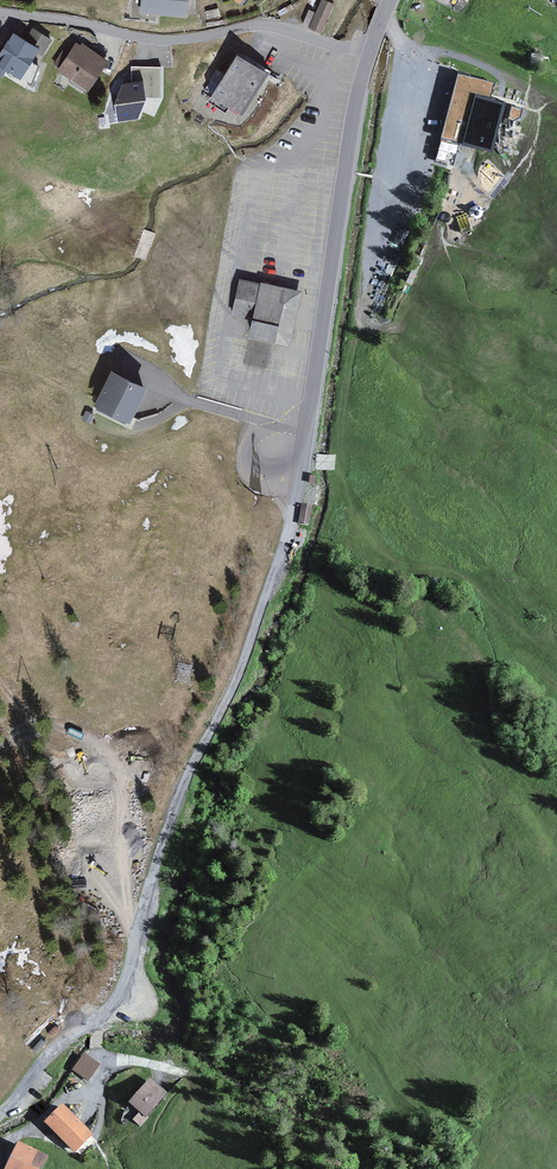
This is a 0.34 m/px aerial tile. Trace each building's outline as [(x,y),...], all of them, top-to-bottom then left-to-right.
[(142,14),(189,17),(190,0),(143,0),(142,14)] [(324,34),(336,6),(324,0),(311,28),(324,34)] [(23,25),(1,57),(32,78),(54,46),(23,25)] [(109,63),(80,44),(61,73),(90,92),(109,63)] [(246,118),(273,75),(243,57),(216,100),(246,118)] [(163,97),(161,65),(131,66),(132,80),(117,80),(119,118),(144,116),(143,99),(163,97)] [(492,149),(505,104),(462,92),(455,117),(468,121),(462,140),(492,149)] [(441,140),(436,159),(453,164),(458,145),(441,140)] [(297,292),(239,280),(232,313),(255,318),(252,335),(286,343),(297,292)] [(142,387),(112,372),(99,403),(129,417),(142,387)] [(335,469),(335,456),(318,455),(317,468),(335,469)] [(302,503),(300,523),(311,524),(313,504),(302,503)] [(100,1065),(84,1054),(72,1070),(88,1082),(100,1065)] [(166,1097),(149,1085),(134,1107),(150,1118),(166,1097)] [(92,1139),(64,1107),(45,1123),(73,1155),(92,1139)] [(22,1145),(12,1168),(48,1168),(52,1157),(22,1145)]
